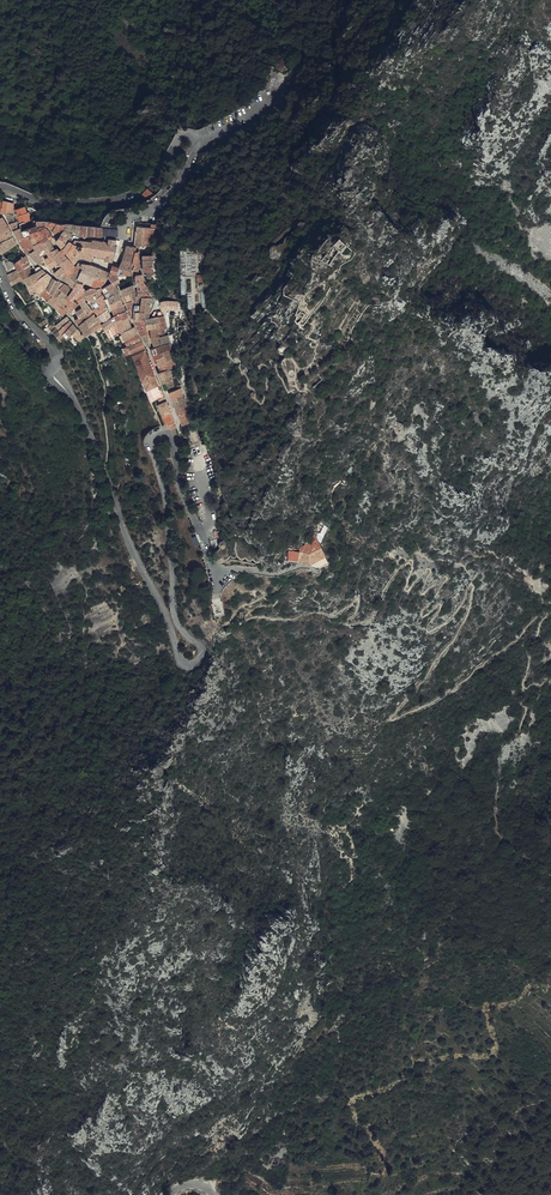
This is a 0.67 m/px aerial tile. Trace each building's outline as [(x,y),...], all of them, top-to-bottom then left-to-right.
[(144,198),(148,203),(154,199),(149,193),(144,198)] [(13,217),(8,217),(10,227),(17,224),(14,217),(13,217)] [(0,223),(0,233),(2,238),(10,233),(3,221),(0,223)] [(32,233),(33,236),(38,234),(48,229),(48,228),(51,224),(46,223),(40,225),(39,229),(32,233)] [(17,224),(10,227),(15,233),(20,233),(18,224),(17,224)] [(51,224),(48,228),(53,232),(56,225),(51,224)] [(84,240),(85,229),(72,227),(71,232),(71,236),(81,238),(81,240),(84,240)] [(51,233),(50,232),(48,229),(38,234),(41,239),(51,233)] [(85,229),(84,240),(93,240),(93,230),(85,229)] [(33,240),(33,236),(32,233),(31,231),(31,230),(22,231),(20,233),(15,233),(21,244),(33,240)] [(103,231),(93,230),(93,240),(103,240),(103,231)] [(136,250),(134,250),(134,251),(138,251),(139,249),(142,250),(142,247),(144,247),(147,231),(139,230),(139,233),(138,233),(136,250)] [(147,231),(144,247),(144,248),(156,248),(158,230),(154,230),(147,231)] [(297,304),(292,324),(299,326),(302,327),(328,293),(340,267),(349,263),(354,256),(359,249),(341,230),(333,230),(320,237),(295,271),(281,291),(281,298),(297,304)] [(14,241),(13,236),(10,233),(2,238),(0,239),(0,250),(14,241)] [(51,233),(41,239),(44,245),(51,242),(54,240),(51,233)] [(41,239),(38,234),(33,236),(33,240),(36,246),(38,245),(40,249),(44,247),(45,247),(44,245),(41,239)] [(67,242),(68,236),(64,235),(58,243),(61,246),(63,241),(67,242)] [(81,243),(81,240),(81,238),(71,236),(69,245),(69,246),(80,247),(81,243)] [(21,244),(25,251),(36,246),(33,240),(21,244)] [(14,241),(0,250),(2,253),(3,255),(17,246),(14,241)] [(59,250),(56,251),(51,242),(44,245),(45,247),(49,255),(60,250),(59,250)] [(78,258),(82,259),(92,264),(94,257),(107,260),(107,264),(114,265),(115,259),(117,260),(117,258),(118,251),(118,249),(117,249),(117,243),(111,242),(110,247),(109,247),(109,246),(108,245),(107,245),(106,244),(105,244),(104,244),(103,245),(96,244),(95,246),(81,243),(80,247),(78,258)] [(36,246),(25,251),(28,257),(29,257),(32,256),(38,252),(38,250),(37,250),(36,246)] [(69,246),(67,254),(77,265),(82,259),(78,258),(80,247),(69,246)] [(60,250),(49,255),(51,259),(62,252),(60,250)] [(44,267),(46,265),(44,258),(38,252),(32,256),(34,259),(40,264),(44,267)] [(62,252),(51,259),(47,261),(52,271),(61,265),(68,260),(65,256),(62,252)] [(136,255),(127,255),(124,263),(135,267),(136,255)] [(26,258),(25,256),(20,259),(22,262),(15,266),(16,267),(14,269),(16,272),(8,276),(11,284),(23,279),(25,281),(32,278),(32,268),(30,266),(26,258)] [(64,269),(71,263),(68,260),(61,265),(64,269)] [(68,273),(75,267),(71,263),(64,269),(68,273)] [(122,269),(121,271),(129,273),(135,274),(140,274),(141,267),(136,267),(135,267),(124,263),(122,269)] [(152,271),(153,263),(145,263),(145,267),(145,275),(149,275),(152,273),(152,271)] [(81,273),(84,274),(88,275),(90,267),(83,265),(82,269),(81,273)] [(61,280),(65,282),(70,276),(78,269),(75,267),(68,273),(61,280)] [(99,279),(103,272),(90,267),(88,275),(99,279)] [(38,276),(41,282),(42,285),(50,277),(49,276),(45,272),(41,269),(37,271),(38,276)] [(68,273),(64,269),(56,275),(59,278),(61,280),(68,273)] [(129,279),(129,273),(121,271),(119,270),(118,276),(119,281),(129,279)] [(152,282),(155,276),(158,275),(156,270),(152,271),(152,273),(149,275),(148,280),(148,282),(152,282)] [(104,282),(108,274),(103,272),(99,279),(104,282)] [(97,283),(99,279),(88,275),(87,284),(94,288),(97,283)] [(32,278),(25,281),(28,287),(37,282),(41,282),(38,276),(36,276),(32,278)] [(80,285),(75,281),(75,279),(70,276),(65,282),(72,286),(80,285)] [(111,276),(110,281),(115,285),(115,287),(120,286),(119,281),(118,276),(111,276)] [(42,285),(45,291),(54,281),(50,277),(42,285)] [(99,279),(97,283),(104,288),(107,285),(104,282),(99,279)] [(54,281),(45,291),(49,294),(60,283),(55,280),(54,281)] [(49,304),(54,299),(49,294),(45,291),(42,285),(41,282),(37,282),(28,287),(29,289),(33,296),(37,294),(41,301),(44,300),(49,304)] [(60,283),(49,294),(54,299),(62,291),(65,286),(60,283)] [(115,287),(115,285),(109,288),(114,298),(120,295),(115,287)] [(144,292),(149,290),(148,288),(146,286),(145,285),(139,286),(139,293),(144,292)] [(65,293),(69,296),(72,291),(71,289),(65,286),(62,291),(65,293)] [(80,288),(74,288),(76,290),(74,293),(83,300),(89,295),(88,294),(86,290),(80,288)] [(109,288),(105,291),(110,300),(114,298),(109,288)] [(136,288),(122,291),(125,298),(130,296),(131,300),(140,298),(139,293),(137,294),(136,288)] [(101,295),(100,292),(97,291),(94,290),(91,292),(95,299),(97,297),(101,295)] [(155,300),(149,290),(144,292),(145,300),(147,300),(155,300)] [(65,293),(62,291),(54,299),(57,301),(65,293)] [(59,303),(69,296),(65,293),(57,301),(59,303)] [(83,300),(74,293),(73,295),(76,298),(80,303),(83,300)] [(63,307),(69,302),(73,299),(76,298),(73,295),(73,296),(71,298),(69,296),(59,303),(63,307)] [(90,299),(89,295),(83,300),(80,303),(83,305),(86,302),(90,299)] [(112,305),(122,302),(120,295),(114,298),(110,300),(112,303),(112,305)] [(97,297),(95,299),(92,301),(91,303),(93,306),(100,302),(97,297)] [(129,307),(138,308),(140,301),(140,298),(131,300),(126,301),(129,307)] [(54,299),(49,304),(59,312),(61,309),(63,307),(59,303),(57,301),(54,299)] [(81,308),(75,304),(73,299),(69,302),(74,307),(70,311),(74,314),(76,312),(81,308)] [(109,304),(107,301),(105,299),(100,302),(103,307),(109,304)] [(155,309),(157,305),(155,300),(147,300),(146,308),(155,309)] [(63,307),(68,312),(70,311),(74,307),(69,302),(63,307)] [(122,302),(112,305),(115,311),(125,308),(122,302)] [(103,307),(96,309),(99,313),(109,308),(108,307),(110,306),(109,304),(103,307)] [(172,304),(163,304),(164,312),(166,312),(169,312),(172,312),(172,304)] [(172,312),(180,314),(180,305),(172,304),(172,312)] [(87,314),(92,310),(89,306),(84,310),(87,314)] [(125,308),(115,311),(117,318),(127,314),(125,308)] [(59,312),(61,314),(65,318),(67,317),(68,316),(61,309),(59,312)] [(79,316),(81,319),(85,316),(87,314),(84,310),(78,314),(79,316)] [(87,314),(85,316),(89,321),(96,315),(92,310),(87,314)] [(119,323),(129,319),(127,314),(117,318),(119,323)] [(148,321),(147,314),(138,314),(131,314),(132,321),(135,321),(136,323),(148,321)] [(100,319),(96,315),(89,321),(92,325),(100,319)] [(87,322),(89,321),(85,316),(81,319),(79,316),(76,317),(78,319),(79,321),(77,322),(89,339),(96,335),(87,322)] [(106,329),(104,325),(100,319),(92,325),(89,321),(87,322),(96,335),(97,334),(106,329)] [(133,330),(129,319),(119,323),(120,326),(124,336),(124,335),(134,331),(133,330)] [(162,319),(159,320),(152,321),(153,331),(162,330),(164,330),(163,325),(162,319)] [(109,331),(115,328),(116,328),(113,321),(106,323),(104,325),(106,329),(107,332),(109,331)] [(150,332),(149,327),(149,324),(138,327),(142,335),(144,338),(150,336),(150,332)] [(60,331),(61,333),(66,329),(63,325),(57,328),(60,331)] [(61,333),(63,337),(74,328),(71,325),(66,329),(61,333)] [(115,328),(120,337),(121,337),(124,336),(120,326),(116,328),(115,328)] [(78,331),(75,327),(74,328),(63,337),(65,338),(69,343),(75,337),(79,333),(78,331)] [(115,328),(109,331),(114,341),(120,337),(115,328)] [(127,342),(139,337),(136,330),(134,331),(124,335),(125,337),(127,342)] [(65,338),(63,337),(61,333),(60,331),(55,335),(60,342),(65,338)] [(78,341),(79,343),(81,346),(88,341),(84,336),(83,338),(78,341)] [(150,336),(144,338),(149,349),(152,348),(150,336)] [(75,337),(69,343),(73,348),(79,343),(78,341),(75,337)] [(130,348),(144,344),(139,337),(127,342),(129,346),(130,348)] [(153,340),(156,348),(165,346),(164,339),(153,340)] [(85,351),(91,345),(88,341),(81,346),(85,351)] [(144,344),(130,348),(127,349),(130,356),(132,355),(146,350),(144,344)] [(166,352),(164,347),(157,349),(153,351),(155,357),(166,352)] [(154,372),(148,360),(150,359),(146,350),(132,355),(147,393),(160,387),(154,372)] [(159,361),(167,357),(166,352),(155,357),(156,361),(159,361)] [(174,354),(167,357),(169,362),(175,360),(174,354)] [(159,361),(160,365),(169,362),(167,357),(159,361)] [(175,360),(169,362),(170,367),(172,371),(175,371),(178,370),(175,360)] [(112,372),(108,363),(103,365),(107,374),(112,372)] [(172,371),(163,374),(160,375),(164,385),(174,382),(173,375),(172,371)] [(174,382),(164,385),(167,392),(171,390),(177,388),(174,382)] [(151,404),(166,398),(161,387),(160,387),(147,393),(151,404)] [(180,391),(172,394),(174,400),(184,395),(182,390),(183,390),(182,387),(179,388),(180,391)] [(184,395),(174,400),(178,411),(188,407),(184,395)] [(159,408),(167,428),(170,427),(174,426),(176,425),(166,400),(158,403),(160,407),(159,408)] [(188,407),(178,411),(180,417),(191,412),(188,407)] [(191,412),(180,417),(185,428),(195,423),(191,412)] [(408,431),(399,414),(389,423),(399,438),(408,431)] [(226,501),(223,487),(215,489),(217,495),(218,503),(226,501)] [(295,561),(296,562),(311,564),(325,552),(314,537),(299,552),(290,553),(290,562),(295,561)] [(325,552),(311,564),(320,566),(329,558),(325,552)] [(407,987),(414,990),(419,980),(418,980),(412,977),(407,987)]
